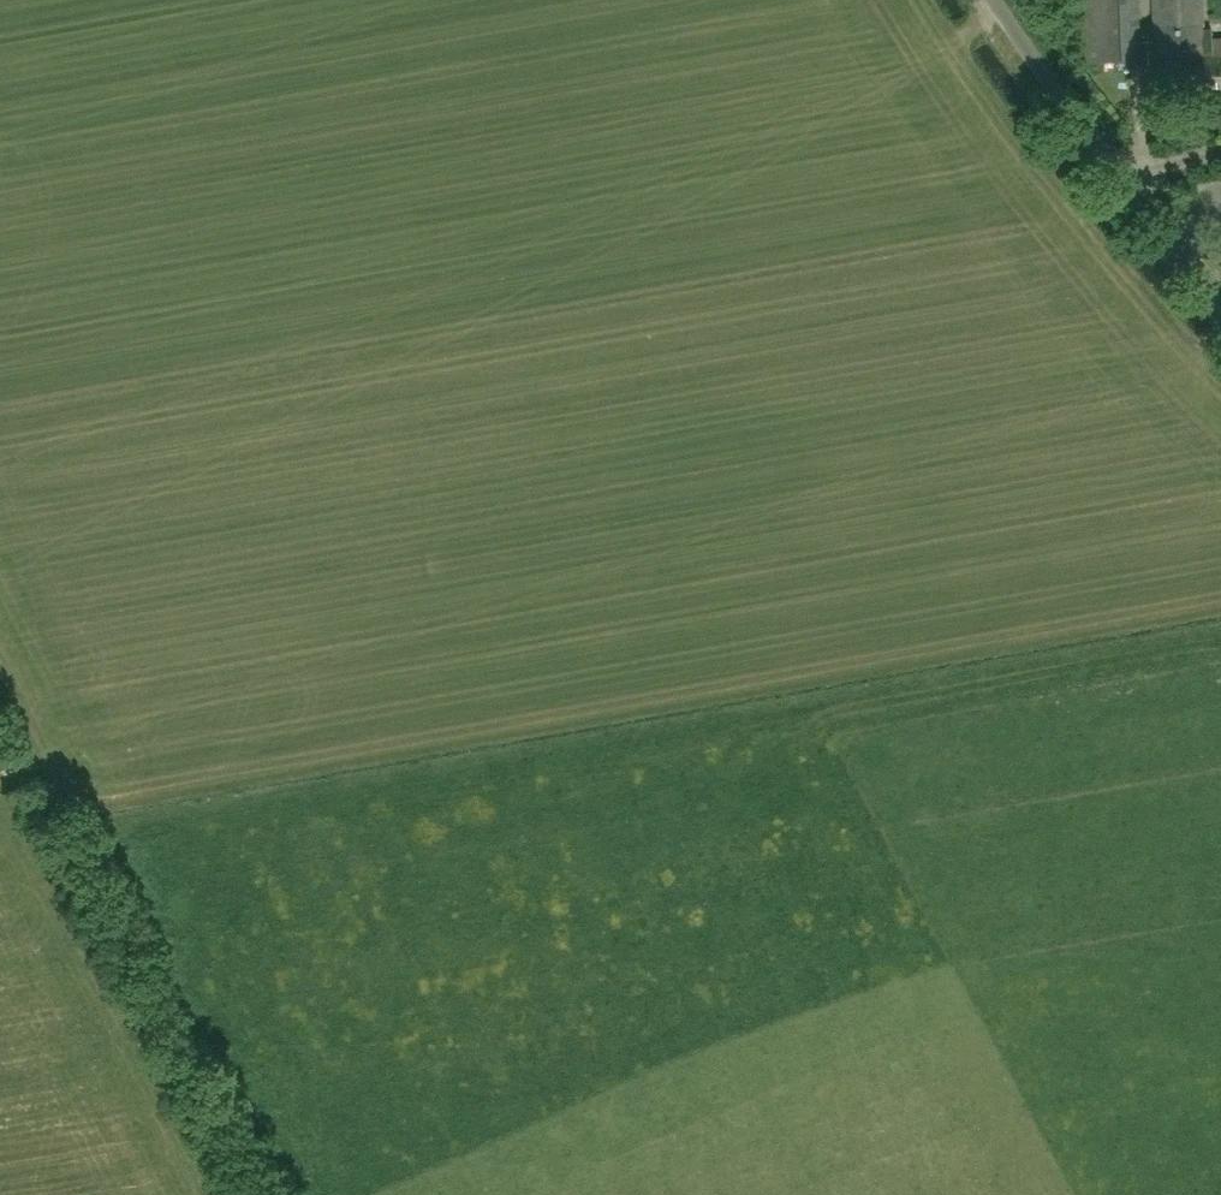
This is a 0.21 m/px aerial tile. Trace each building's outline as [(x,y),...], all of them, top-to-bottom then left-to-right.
[(1043,7),(1050,7),(1050,13),(1073,12),(1072,0),(1043,0),(1043,7)] [(1077,62),(1138,60),(1136,0),(1075,0),(1077,62)] [(1154,50),(1148,50),(1150,90),(1220,87),(1220,37),(1204,38),(1203,0),(1152,0),(1154,50)]
